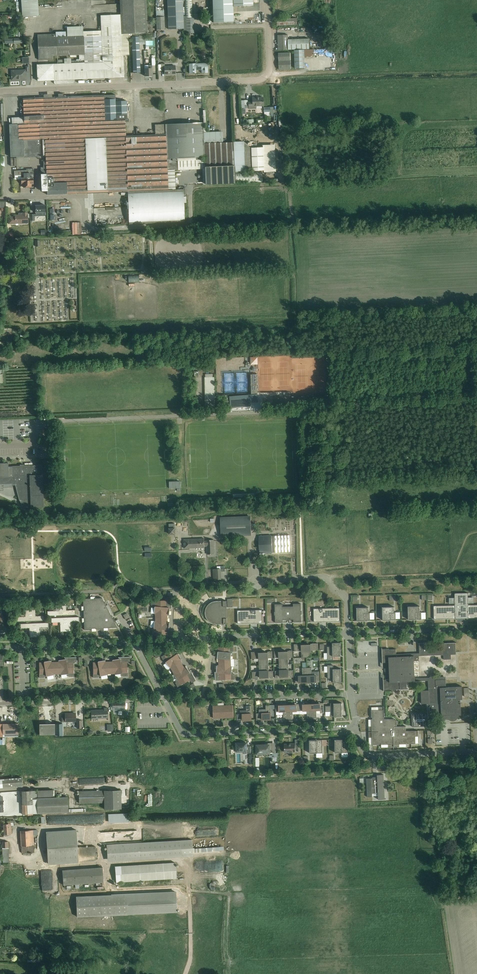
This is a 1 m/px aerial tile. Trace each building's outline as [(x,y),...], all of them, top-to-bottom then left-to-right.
[(38,16),(37,0),(21,0),(22,17),(38,16)] [(53,59),(53,56),(70,55),(79,55),(79,59),(81,59),(76,59),(76,61),(71,61),(71,63),(49,64),(37,65),(38,81),(54,80),(54,83),(55,84),(73,83),(74,82),(74,79),(124,77),(123,55),(129,55),(128,34),(148,33),(147,21),(147,0),(120,0),(121,15),(101,15),(101,21),(101,31),(83,32),(83,28),(71,28),(67,28),(67,32),(56,32),(56,34),(37,35),(38,60),(53,59)] [(182,0),(167,0),(169,29),(183,29),(182,0)] [(193,17),(192,0),(184,0),(185,17),(183,17),(184,33),(189,33),(194,33),(194,21),(194,18),(193,17)] [(233,21),(233,6),(253,6),(252,0),(212,0),(213,22),(233,21)] [(164,29),(164,16),(164,11),(156,11),(156,17),(156,29),(164,29)] [(309,39),(288,40),(288,34),(278,35),(278,50),(288,49),(288,50),(309,49),(309,39)] [(133,73),(140,72),(139,36),(132,37),(133,73)] [(304,50),(294,50),(295,68),(305,68),(305,58),(304,50)] [(279,69),(291,69),(291,53),(278,53),(279,69)] [(148,65),(144,65),(144,68),(145,76),(152,76),(152,65),(155,65),(155,58),(152,58),(152,65),(148,65)] [(202,73),(208,72),(208,63),(189,64),(190,73),(196,73),(196,69),(201,69),(202,73)] [(165,74),(175,74),(175,66),(164,66),(164,64),(161,64),(161,71),(164,71),(165,74)] [(12,80),(26,79),(26,72),(29,72),(28,66),(25,66),(25,70),(11,70),(12,80)] [(11,124),(9,124),(11,157),(46,156),(46,161),(44,162),(44,167),(41,167),(41,175),(42,187),(40,187),(40,190),(42,190),(42,191),(47,190),(47,195),(67,194),(88,193),(108,192),(128,191),(128,202),(127,202),(127,209),(128,209),(129,224),(184,222),(184,203),(186,203),(186,196),(183,196),(183,189),(168,190),(168,177),(167,171),(167,170),(178,170),(205,168),(205,175),(198,175),(198,178),(205,178),(205,184),(235,183),(235,182),(262,181),(262,170),(264,170),(264,171),(276,171),(275,145),(263,145),(263,147),(251,148),(251,147),(250,147),(248,146),(248,145),(247,144),(246,144),(246,143),(244,142),(243,142),(233,142),(221,143),(221,132),(206,133),(205,127),(203,127),(203,123),(165,124),(155,125),(155,133),(155,135),(154,135),(126,136),(125,122),(129,122),(129,119),(127,119),(126,101),(115,101),(115,95),(99,95),(93,96),(83,96),(70,97),(63,97),(63,94),(58,94),(58,97),(44,98),(23,99),(23,97),(21,97),(21,99),(21,102),(20,102),(20,108),(23,108),(24,117),(11,117),(11,124)] [(256,106),(263,105),(263,97),(256,98),(256,97),(252,97),(252,101),(248,101),(248,109),(256,108),(256,106)] [(27,187),(27,170),(15,171),(15,175),(21,175),(21,182),(24,182),(24,188),(27,187)] [(34,216),(45,215),(44,205),(35,205),(36,214),(30,214),(30,221),(34,221),(34,216)] [(12,217),(8,217),(9,224),(12,224),(16,223),(23,223),(28,223),(27,213),(22,213),(22,214),(18,215),(15,215),(15,217),(12,217)] [(205,405),(214,405),(213,377),(205,377),(205,405)] [(257,394),(251,395),(230,396),(230,404),(235,403),(236,407),(251,406),(250,402),(258,402),(257,394)] [(3,491),(3,488),(12,487),(12,484),(16,484),(22,507),(26,507),(32,507),(43,507),(42,465),(38,465),(32,465),(29,465),(29,466),(25,466),(24,466),(24,465),(20,465),(19,465),(19,466),(12,466),(12,467),(8,467),(8,463),(0,463),(0,491),(3,491)] [(250,517),(220,518),(221,535),(251,534),(250,517)] [(272,552),(274,552),(274,535),(271,535),(259,536),(259,540),(259,549),(260,553),(272,552)] [(208,554),(214,554),(214,539),(207,540),(207,541),(205,541),(204,538),(184,539),(185,549),(205,548),(205,546),(207,546),(208,554)] [(210,568),(210,579),(219,579),(219,568),(210,568)] [(468,603),(470,603),(469,597),(468,597),(468,593),(455,593),(455,598),(453,598),(453,603),(455,603),(455,605),(434,606),(434,619),(456,618),(468,618),(476,618),(476,605),(468,605),(468,603)] [(172,609),(171,597),(166,597),(166,599),(165,599),(165,600),(158,601),(158,600),(152,600),(152,605),(153,605),(153,607),(155,608),(154,613),(156,613),(156,618),(167,617),(167,615),(169,615),(170,609),(172,609)] [(102,599),(102,598),(95,598),(95,599),(90,599),(90,598),(83,599),(83,606),(84,606),(85,610),(84,611),(84,618),(85,618),(85,622),(84,622),(84,630),(92,629),(92,628),(96,628),(96,629),(104,629),(103,628),(117,627),(102,599)] [(62,613),(61,599),(56,599),(56,609),(48,610),(48,614),(62,613)] [(66,599),(61,599),(62,613),(75,613),(75,609),(67,609),(66,599)] [(211,602),(209,603),(208,605),(207,606),(206,608),(205,609),(205,611),(205,613),(205,615),(206,617),(207,618),(208,620),(209,621),(211,622),(213,623),(215,624),(217,624),(227,624),(226,600),(216,601),(214,601),(212,601),(211,602)] [(275,612),(274,612),(275,615),(275,623),(283,622),(283,620),(294,620),(294,622),(301,622),(301,614),(302,614),(302,611),(301,611),(301,603),(293,604),(293,606),(283,606),(283,604),(275,604),(275,612)] [(31,619),(30,605),(25,605),(25,615),(17,615),(17,619),(31,619)] [(30,605),(31,619),(44,618),(44,614),(42,614),(36,614),(35,605),(30,605)] [(420,606),(408,606),(408,619),(421,619),(421,612),(420,612),(420,606)] [(368,607),(357,607),(357,621),(370,620),(370,613),(368,613),(368,607)] [(394,607),(382,607),(383,620),(396,620),(396,612),(394,612),(394,607)] [(314,608),(314,622),(340,621),(340,608),(314,608)] [(237,610),(238,623),(262,623),(262,610),(237,610)] [(79,615),(66,616),(66,630),(71,630),(71,620),(79,620),(79,615)] [(66,630),(66,616),(52,616),(52,621),(60,620),(60,630),(66,630)] [(167,617),(156,618),(156,621),(155,621),(154,628),(154,630),(153,630),(153,635),(160,635),(168,634),(168,629),(169,629),(170,622),(168,622),(167,617)] [(35,635),(34,621),(21,622),(21,626),(29,626),(30,635),(35,635)] [(48,621),(34,621),(35,635),(40,635),(40,626),(48,625),(48,621)] [(327,660),(333,660),(333,656),(341,656),(340,642),(332,643),(332,646),(327,646),(327,660)] [(382,648),(382,657),(382,660),(382,663),(382,664),(383,664),(383,663),(389,662),(389,668),(386,668),(386,669),(386,671),(389,671),(390,679),(384,679),(384,678),(383,678),(383,682),(384,689),(384,691),(384,690),(402,689),(404,689),(408,689),(407,689),(407,681),(428,680),(446,680),(446,677),(436,677),(436,676),(435,675),(434,675),(432,675),(431,675),(430,676),(430,677),(430,678),(415,678),(414,661),(419,661),(419,656),(443,655),(444,660),(451,659),(451,652),(456,652),(455,643),(456,643),(456,642),(450,643),(443,643),(444,643),(444,647),(430,648),(430,643),(431,643),(431,642),(426,643),(425,643),(418,643),(419,643),(419,653),(418,653),(405,654),(396,654),(396,649),(389,649),(388,649),(386,649),(382,649),(382,648)] [(312,645),(306,645),(307,659),(311,659),(311,651),(318,651),(318,643),(312,644),(312,645)] [(307,659),(306,645),(300,646),(300,644),(294,644),(294,651),(302,651),(302,659),(307,659)] [(226,647),(218,647),(218,651),(217,658),(219,658),(219,664),(231,663),(231,659),(231,653),(233,653),(233,652),(234,652),(233,646),(229,647),(226,647)] [(177,654),(175,649),(167,653),(161,656),(164,661),(165,660),(166,662),(170,668),(171,667),(173,671),(184,666),(181,660),(182,659),(178,653),(177,654)] [(289,652),(283,652),(284,664),(288,664),(288,658),(293,657),(292,650),(289,650),(289,652)] [(269,653),(263,653),(264,665),(268,665),(268,658),(273,658),(272,651),(269,651),(269,653)] [(284,664),(283,652),(277,652),(277,651),(274,651),(275,658),(279,658),(279,664),(284,664)] [(264,665),(263,653),(257,653),(257,652),(251,652),(252,659),(259,659),(259,665),(264,665)] [(58,662),(58,674),(61,674),(61,675),(67,674),(67,676),(69,676),(69,677),(74,676),(74,673),(73,663),(75,663),(75,662),(76,662),(76,657),(64,657),(64,659),(58,660),(59,662),(58,662)] [(113,662),(111,662),(112,673),(115,673),(115,675),(122,673),(123,673),(123,676),(127,676),(127,673),(127,663),(128,663),(128,661),(130,661),(130,657),(118,657),(118,659),(112,660),(113,662)] [(58,674),(58,662),(51,662),(51,660),(44,661),(44,662),(39,663),(39,674),(39,677),(44,677),(53,675),(53,674),(58,674)] [(112,673),(111,662),(105,662),(105,660),(98,661),(98,662),(93,662),(93,677),(98,677),(98,674),(100,674),(100,676),(107,675),(107,674),(112,673)] [(231,663),(219,664),(219,665),(217,665),(216,671),(215,671),(215,680),(216,680),(220,680),(228,679),(228,680),(235,679),(235,674),(234,674),(234,673),(231,673),(232,666),(231,666),(231,663)] [(284,664),(279,664),(279,671),(275,671),(275,678),(278,678),(278,676),(284,676),(284,664)] [(289,670),(288,664),(284,664),(284,676),(290,676),(290,677),(293,677),(293,670),(289,670)] [(264,665),(259,665),(259,671),(252,672),(252,679),(258,679),(258,677),(264,677),(264,665)] [(268,665),(264,665),(264,677),(270,677),(270,678),(273,678),(273,671),(269,671),(268,665)] [(333,669),(333,665),(328,665),(328,679),(333,678),(333,682),(341,682),(341,669),(333,669)] [(196,680),(191,670),(189,671),(186,666),(184,667),(184,666),(173,671),(174,674),(173,675),(177,679),(175,680),(176,682),(175,683),(178,687),(183,684),(189,680),(190,682),(191,681),(192,683),(196,680)] [(307,681),(307,668),(302,668),(303,676),(295,676),(296,683),(301,683),(301,681),(307,681)] [(312,668),(307,668),(307,681),(314,681),(314,682),(320,682),(319,675),(319,671),(312,672),(312,668)] [(446,680),(428,680),(429,690),(422,691),(422,704),(427,703),(427,713),(412,714),(412,727),(428,726),(428,728),(433,728),(432,719),(435,719),(435,715),(438,715),(439,716),(439,717),(441,718),(444,718),(444,719),(444,718),(447,718),(449,719),(452,720),(455,720),(457,718),(458,715),(461,715),(461,705),(460,705),(460,701),(458,701),(458,699),(462,699),(462,687),(446,687),(446,680)] [(318,705),(312,705),(312,718),(317,718),(317,713),(324,713),(324,710),(324,703),(318,703),(318,705)] [(331,716),(342,716),(342,703),(334,703),(330,703),(331,706),(326,706),(326,713),(329,713),(331,713),(331,716)] [(294,705),(288,706),(288,719),(293,719),(293,711),(300,711),(300,704),(294,704),(294,705)] [(312,718),(312,705),(306,705),(306,704),(300,704),(300,711),(307,711),(308,718),(312,718)] [(213,718),(234,717),(233,705),(213,706),(213,718)] [(266,705),(266,709),(260,709),(260,713),(256,713),(257,720),(265,720),(265,719),(271,719),(271,705),(266,705)] [(288,719),(288,706),(282,706),(282,705),(276,705),(276,712),(283,712),(284,719),(288,719)] [(237,714),(237,721),(245,721),(245,720),(252,719),(251,706),(246,706),(246,714),(237,714)] [(91,710),(91,711),(90,712),(90,714),(91,714),(91,719),(108,718),(108,707),(104,707),(104,709),(91,710)] [(418,731),(406,731),(406,726),(396,726),(396,722),(394,722),(394,719),(384,719),(384,707),(384,708),(379,708),(379,710),(371,710),(371,717),(372,717),(373,717),(373,719),(372,719),(371,719),(372,727),(370,727),(370,732),(369,732),(370,732),(370,737),(372,737),(372,745),(379,744),(379,743),(381,743),(381,744),(389,744),(389,746),(394,746),(394,747),(394,746),(399,746),(399,744),(415,744),(415,736),(417,736),(417,731),(418,731)] [(65,717),(62,717),(62,722),(65,722),(76,721),(76,713),(69,714),(69,713),(65,713),(65,717)] [(18,723),(3,723),(3,736),(19,736),(18,723)] [(39,724),(39,734),(55,734),(55,724),(39,724)] [(323,753),(322,739),(309,740),(310,753),(323,753)] [(348,752),(348,739),(335,739),(335,753),(348,752)] [(236,751),(243,751),(243,753),(251,753),(251,746),(247,746),(247,743),(236,743),(236,751)] [(292,744),(284,744),(285,752),(289,752),(289,753),(293,753),(293,751),(299,751),(299,744),(295,744),(295,743),(292,743),(292,744)] [(262,745),(257,745),(257,753),(270,753),(275,753),(275,749),(270,749),(269,744),(265,745),(265,744),(262,745)] [(372,782),(372,778),(367,779),(368,797),(373,797),(373,794),(379,794),(379,800),(386,800),(385,775),(378,775),(378,781),(372,782)] [(0,779),(0,788),(22,786),(22,778),(0,779)] [(105,789),(105,809),(122,808),(122,789),(105,789)] [(38,814),(38,799),(37,790),(22,790),(22,791),(23,814),(28,814),(28,816),(34,815),(34,814),(38,814)] [(104,790),(99,791),(79,791),(79,803),(104,802),(104,790)] [(67,797),(38,799),(38,814),(67,813),(67,797)] [(106,813),(106,823),(128,822),(127,813),(106,813)] [(8,835),(8,834),(11,834),(11,826),(14,826),(13,823),(14,823),(14,821),(10,821),(10,822),(7,822),(7,824),(3,825),(4,836),(8,835)] [(46,832),(48,864),(96,860),(95,846),(78,847),(77,829),(46,832)] [(33,835),(37,835),(37,830),(20,831),(21,854),(34,853),(33,835)] [(99,832),(99,841),(111,840),(111,837),(120,837),(120,831),(99,832)] [(107,857),(193,851),(192,839),(104,845),(104,847),(107,847),(107,857)] [(207,863),(207,866),(211,866),(210,860),(213,860),(213,858),(204,858),(205,864),(207,863)] [(176,862),(115,866),(116,882),(177,878),(176,862)] [(79,884),(103,882),(102,867),(62,870),(63,885),(75,884),(79,884)] [(53,887),(53,874),(40,874),(40,887),(53,887)] [(176,894),(176,892),(174,892),(157,893),(126,894),(101,895),(76,897),(76,904),(77,911),(77,916),(92,916),(107,915),(112,915),(127,914),(151,913),(171,912),(177,912),(177,909),(176,894)]
